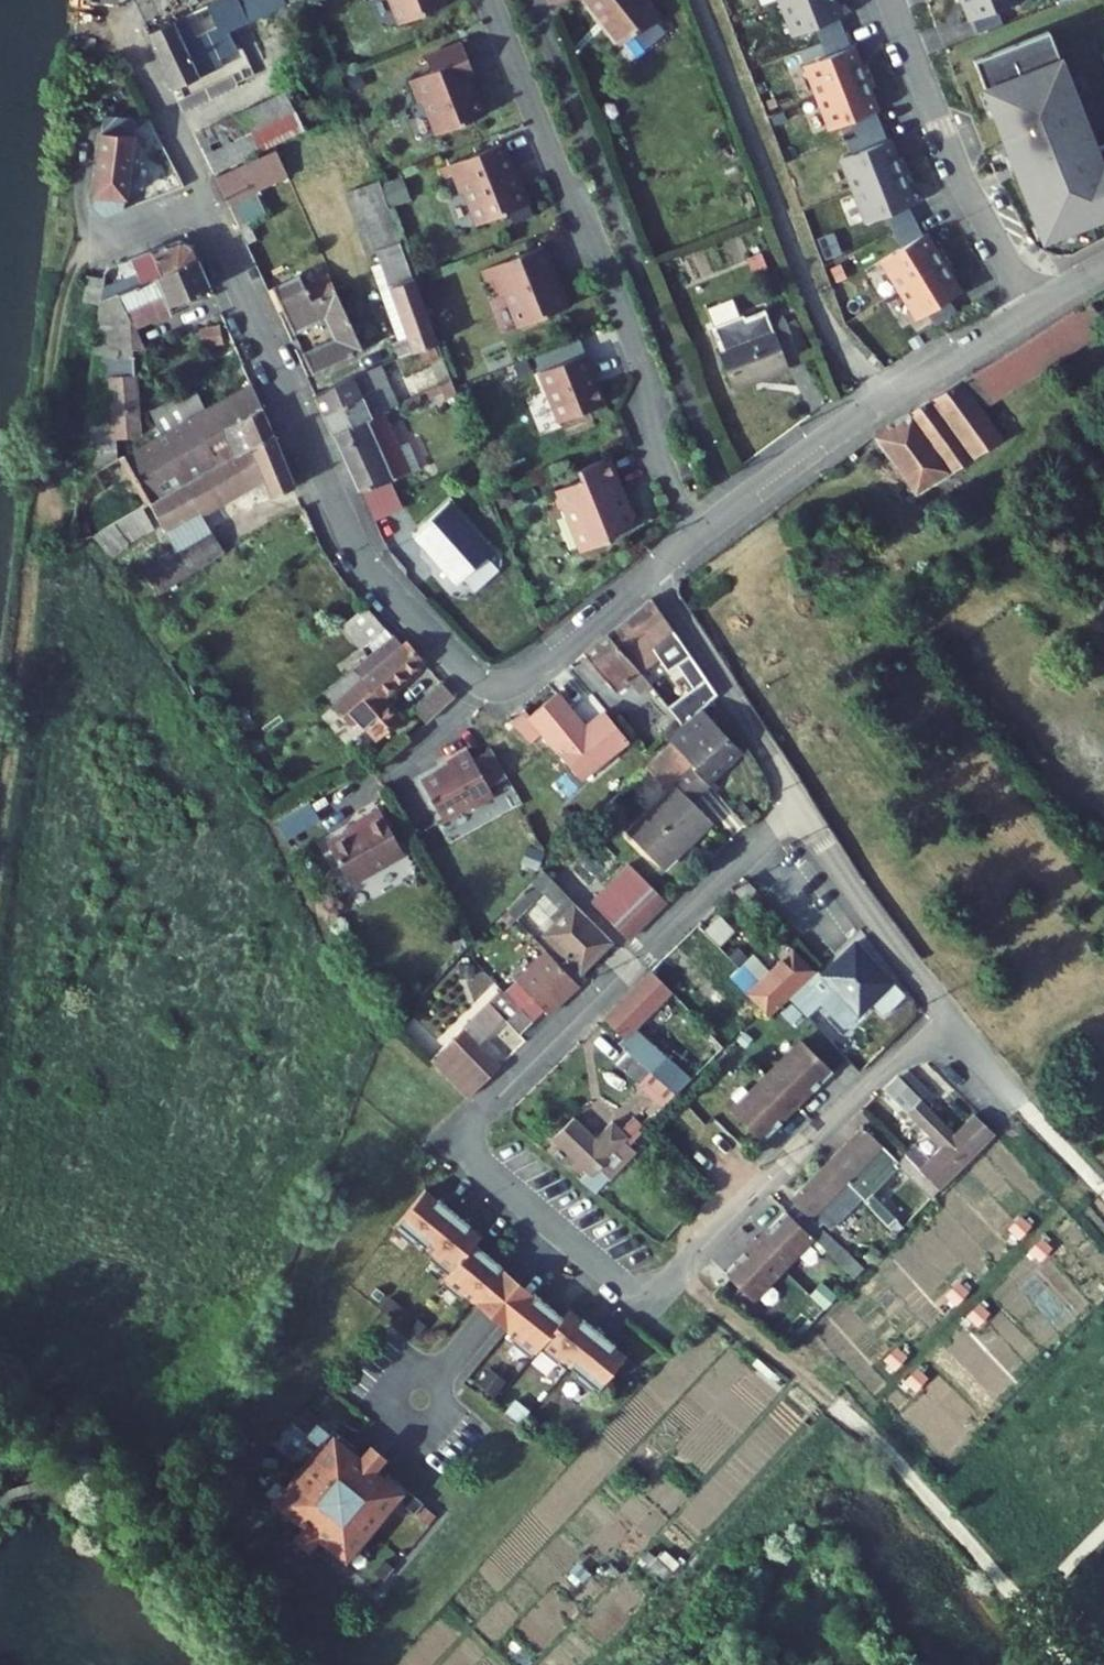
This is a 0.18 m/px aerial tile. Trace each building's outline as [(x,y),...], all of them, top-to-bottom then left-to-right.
[(216,26),(224,23),(228,32),(297,0),(219,0),(224,13),(212,19),(216,26)] [(400,25),(447,6),(444,0),(390,0),(400,25)] [(622,44),(657,16),(645,0),(588,0),(622,44)] [(793,36),(815,28),(839,18),(843,17),(836,0),(779,0),(793,36)] [(970,21),(1019,2),(1019,0),(962,0),(970,21)] [(184,16),(146,33),(172,89),(223,66),(219,59),(237,50),(228,32),(224,23),(216,26),(194,37),(184,16)] [(839,18),(815,28),(827,56),(851,47),(839,18)] [(1046,239),(1103,216),(1103,144),(1097,147),(1049,30),(974,60),(1046,239)] [(474,74),(462,44),(426,58),(431,72),(409,81),(418,103),(424,101),(437,135),(485,116),(475,91),(472,92),(466,77),(474,74)] [(851,47),(827,56),(805,65),(830,130),(852,121),(876,112),(879,111),(854,46),(851,47)] [(285,90),(194,134),(213,173),(274,144),(304,130),(285,90)] [(876,112),(852,121),(857,136),(871,130),(882,126),(876,112)] [(102,217),(104,217),(124,210),(125,200),(133,136),(126,135),(128,117),(102,115),(100,132),(93,196),(92,206),(93,208),(102,217)] [(167,153),(151,120),(138,130),(153,161),(167,153)] [(871,130),(857,136),(848,139),(853,154),(877,145),(871,130)] [(877,145),(853,154),(841,159),(866,223),(885,216),(909,207),(915,204),(890,139),(877,145)] [(513,171),(502,144),(448,166),(455,183),(461,180),(475,214),(527,194),(522,183),(513,186),(508,173),(513,171)] [(276,149),(214,177),(227,204),(289,177),(276,149)] [(400,178),(383,183),(389,202),(406,197),(400,178)] [(380,183),(379,181),(345,193),(366,256),(375,252),(379,263),(384,275),(376,278),(375,278),(398,340),(393,343),(398,359),(425,349),(438,344),(416,285),(414,278),(401,243),(380,183)] [(257,194),(229,206),(231,211),(259,198),(257,194)] [(259,198),(231,211),(238,226),(248,221),(266,214),(259,198)] [(909,207),(885,216),(901,248),(923,235),(909,207)] [(256,239),(248,221),(238,226),(246,243),(256,239)] [(923,235),(901,248),(881,261),(918,320),(928,314),(950,300),(963,292),(926,233),(923,235)] [(193,248),(179,242),(131,258),(131,259),(137,273),(124,278),(101,288),(100,302),(198,258),(193,248)] [(553,274),(543,247),(489,268),(496,285),(502,283),(520,327),(572,306),(563,285),(554,289),(548,276),(553,274)] [(143,347),(135,328),(127,312),(144,304),(152,320),(156,321),(170,315),(171,311),(170,307),(211,288),(198,258),(100,302),(100,304),(95,347),(143,347)] [(131,259),(119,265),(124,278),(137,273),(131,259)] [(379,263),(372,266),(376,278),(384,275),(379,263)] [(302,354),(311,374),(363,351),(336,288),(335,289),(328,273),(303,285),(298,275),(271,287),(293,333),(324,319),(333,339),(302,354)] [(101,288),(103,278),(88,276),(84,302),(100,304),(100,302),(101,288)] [(961,380),(980,406),(1103,327),(1103,324),(1088,299),(1046,326),(990,362),(961,380)] [(958,312),(950,300),(928,314),(936,326),(958,312)] [(144,304),(127,312),(135,328),(152,320),(144,304)] [(766,315),(715,334),(721,350),(720,350),(735,389),(788,369),(785,363),(800,357),(798,352),(787,323),(785,318),(770,325),(766,315)] [(134,375),(133,349),(95,347),(78,483),(117,460),(116,437),(139,436),(134,375)] [(605,404),(586,354),(539,373),(559,423),(605,404)] [(354,376),(314,394),(331,433),(384,410),(398,405),(380,365),(354,376)] [(980,406),(961,380),(872,434),(917,495),(1003,439),(980,406)] [(452,381),(439,386),(442,392),(446,399),(457,394),(455,389),(452,381)] [(251,383),(124,456),(151,503),(273,433),(251,383)] [(439,386),(426,392),(429,398),(442,392),(439,386)] [(160,432),(204,407),(196,389),(150,411),(160,432)] [(384,410),(331,433),(356,490),(360,489),(373,519),(403,508),(390,480),(411,473),(399,446),(384,410)] [(273,433),(151,503),(163,524),(261,474),(264,482),(271,497),(296,486),(273,433)] [(409,442),(399,446),(411,473),(420,469),(409,442)] [(621,489),(609,458),(577,470),(581,481),(557,490),(559,495),(558,495),(555,501),(559,509),(564,511),(565,511),(581,552),(612,540),(615,532),(631,526),(637,513),(623,507),(617,491),(621,489)] [(261,474),(163,524),(176,551),(209,529),(202,518),(264,482),(261,474)] [(448,501),(412,534),(456,583),(493,550),(448,501)] [(151,503),(92,536),(111,557),(130,543),(163,524),(151,503)] [(85,522),(73,529),(71,543),(92,536),(85,522)] [(157,565),(145,573),(158,593),(223,551),(209,529),(176,551),(156,564),(157,565)] [(650,598),(606,633),(607,634),(639,672),(650,685),(677,717),(683,724),(702,709),(717,694),(650,598)] [(365,606),(342,626),(361,649),(385,628),(365,606)] [(385,628),(361,649),(367,656),(391,636),(385,628)] [(403,645),(393,634),(391,636),(367,656),(353,668),(364,681),(380,699),(381,698),(423,660),(406,642),(403,645)] [(607,634),(584,653),(615,691),(629,680),(640,694),(650,685),(639,672),(607,634)] [(323,693),(334,705),(364,681),(353,668),(323,693)] [(364,681),(334,705),(351,725),(356,720),(363,728),(364,727),(376,741),(400,720),(381,698),(380,699),(364,681)] [(455,697),(443,684),(414,711),(426,724),(455,697)] [(543,732),(582,778),(628,740),(604,712),(585,727),(557,692),(529,715),(543,732)] [(543,732),(529,715),(524,709),(509,722),(530,743),(543,732)] [(711,784),(744,754),(702,709),(669,740),(711,784)] [(677,717),(659,733),(665,740),(683,724),(677,717)] [(692,801),(709,785),(689,765),(687,767),(669,747),(647,768),(666,788),(673,781),(678,786),(629,834),(662,868),(710,820),(692,801)] [(440,770),(421,781),(442,819),(472,802),(475,807),(494,796),(489,787),(506,777),(490,748),(472,758),(467,749),(451,758),(452,761),(447,764),(449,767),(441,772),(440,770)] [(306,804),(277,821),(287,838),(316,821),(306,804)] [(735,813),(742,820),(750,813),(742,805),(735,813)] [(329,845),(350,883),(404,852),(379,809),(363,818),(366,824),(329,845)] [(598,838),(588,828),(575,841),(585,852),(598,838)] [(547,851),(533,846),(527,863),(540,867),(547,851)] [(533,881),(506,909),(517,918),(543,892),(546,889),(548,892),(546,894),(559,908),(550,916),(556,922),(575,904),(544,871),(533,882),(533,881)] [(614,890),(592,911),(605,924),(609,919),(628,938),(666,901),(645,881),(636,873),(616,892),(614,890)] [(746,880),(735,890),(746,900),(756,890),(746,880)] [(546,894),(537,903),(550,916),(559,908),(546,894)] [(544,934),(581,972),(612,941),(575,904),(556,922),(545,933),(544,934)] [(550,916),(539,927),(545,933),(556,922),(550,916)] [(446,928),(441,940),(453,945),(458,934),(446,928)] [(821,974),(820,975),(833,989),(820,1003),(820,1004),(845,1028),(858,1015),(859,1016),(872,1004),(883,1015),(905,994),(894,982),(895,981),(855,940),(821,974)] [(739,968),(730,976),(761,1008),(766,1014),(814,970),(793,949),(775,966),(759,950),(739,968)] [(516,979),(549,1012),(579,983),(547,950),(516,979)] [(460,965),(460,976),(473,975),(472,964),(460,965)] [(651,971),(604,1018),(624,1038),(671,991),(651,971)] [(820,975),(821,974),(818,971),(790,998),(831,1042),(837,1036),(813,1011),(820,1004),(820,1003),(833,989),(820,975)] [(523,988),(511,1000),(533,1021),(544,1010),(523,988)] [(502,990),(431,1060),(468,1098),(500,1066),(478,1044),(505,1019),(519,1034),(532,1022),(502,990)] [(799,1039),(765,1075),(796,1107),(813,1089),(811,1087),(815,1082),(817,1084),(831,1071),(799,1039)] [(880,1041),(854,1066),(859,1071),(885,1046),(880,1041)] [(656,1102),(662,1107),(675,1094),(628,1053),(618,1064),(639,1083),(637,1085),(656,1102)] [(909,1069),(898,1075),(937,1116),(944,1109),(934,1099),(936,1097),(909,1069)] [(730,1111),(762,1142),(775,1128),(773,1126),(777,1121),(780,1123),(796,1107),(765,1075),(730,1111)] [(974,1154),(995,1133),(975,1114),(955,1134),(937,1116),(898,1075),(884,1089),(908,1113),(942,1147),(930,1158),(915,1144),(905,1154),(897,1162),(931,1197),(974,1154)] [(656,1102),(646,1111),(650,1116),(654,1112),(656,1113),(662,1107),(656,1102)] [(634,1116),(630,1121),(638,1128),(642,1124),(634,1116)] [(574,1117),(553,1138),(587,1171),(581,1180),(596,1192),(610,1177),(618,1169),(618,1170),(636,1151),(630,1145),(641,1133),(638,1128),(630,1121),(621,1130),(613,1122),(596,1138),(574,1117)] [(827,1233),(893,1165),(883,1146),(863,1126),(791,1199),(795,1204),(787,1212),(814,1238),(854,1278),(864,1268),(827,1233)] [(473,1303),(503,1267),(488,1255),(487,1256),(474,1245),(482,1236),(426,1189),(393,1229),(413,1246),(418,1241),(433,1253),(429,1259),(448,1275),(441,1284),(461,1300),(465,1296),(473,1303)] [(863,1201),(896,1234),(903,1227),(871,1193),(863,1201)] [(787,1212),(785,1210),(776,1219),(777,1221),(768,1230),(766,1229),(743,1253),(745,1254),(735,1263),(734,1262),(725,1272),(754,1300),(814,1238),(787,1212)] [(519,1280),(503,1267),(473,1303),(490,1317),(507,1330),(536,1295),(519,1280)] [(811,1294),(825,1308),(837,1296),(822,1282),(811,1294)] [(574,1378),(594,1395),(628,1356),(619,1349),(579,1316),(571,1309),(563,1318),(556,1313),(551,1308),(551,1307),(536,1295),(507,1330),(515,1337),(511,1342),(531,1358),(539,1349),(558,1365),(563,1360),(578,1373),(574,1378)] [(333,1431),(271,1507),(293,1525),(298,1518),(309,1527),(318,1535),(329,1544),(324,1550),(346,1568),(399,1503),(414,1515),(423,1505),(409,1492),(386,1474),(381,1481),(370,1472),(361,1464),(350,1455),(355,1449),(333,1431)] [(383,1456),(374,1449),(361,1464),(370,1472),(383,1456)] [(318,1535),(309,1527),(296,1543),(305,1550),(318,1535)]
